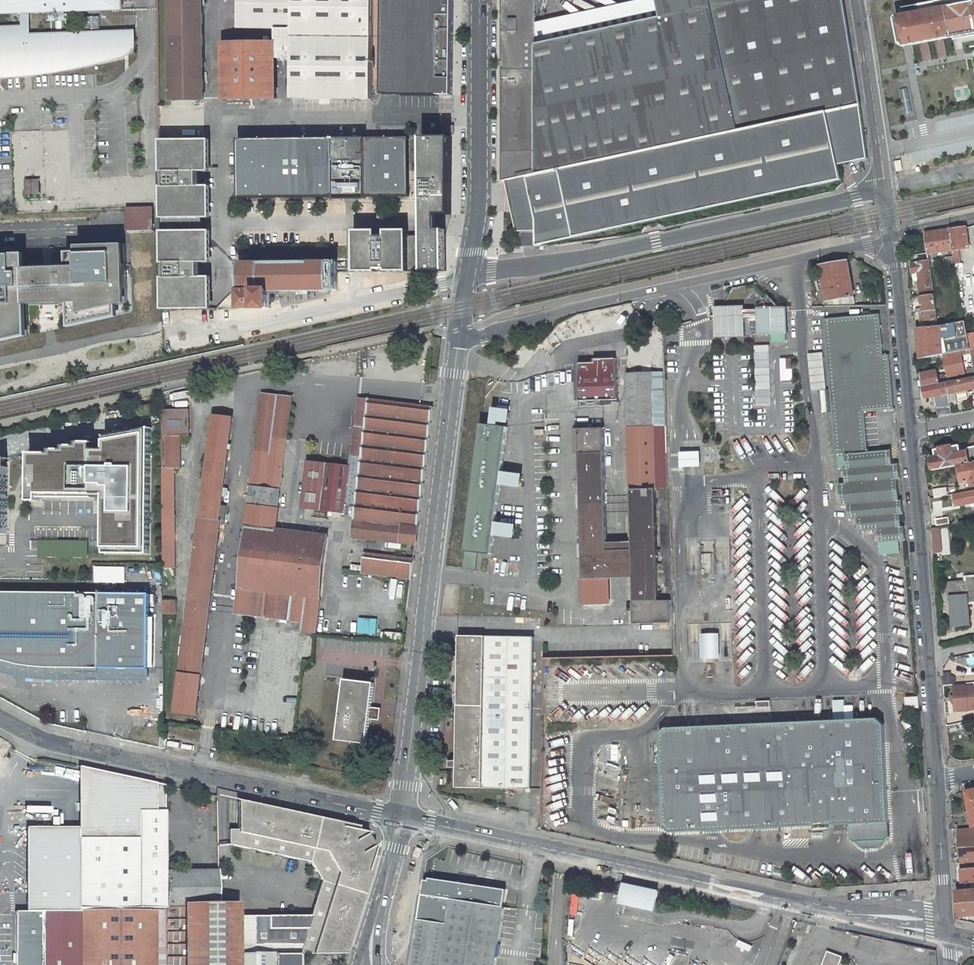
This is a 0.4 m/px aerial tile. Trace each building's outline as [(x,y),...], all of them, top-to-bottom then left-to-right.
[(22,13),(30,12),(46,12),(46,8),(51,8),(51,18),(67,18),(66,7),(71,7),(71,11),(122,9),(123,4),(123,0),(0,0),(0,13),(22,13)] [(204,100),(203,0),(171,0),(171,101),(204,100)] [(373,100),(374,0),(245,0),(245,28),(276,29),(276,42),(223,43),(224,100),(276,99),(276,59),(293,59),(292,99),(373,100)] [(383,94),(452,95),(454,0),(384,0),(383,94)] [(536,0),(514,0),(512,2),(507,10),(505,16),(504,20),(504,178),(504,181),(506,181),(860,104),(843,0),(657,0),(661,17),(536,44),(536,27),(536,0)] [(657,0),(536,27),(536,44),(661,17),(657,0)] [(893,17),(898,47),(952,36),(952,38),(973,34),(973,4),(952,7),(893,17)] [(30,12),(22,13),(22,30),(22,36),(31,35),(30,12)] [(0,31),(0,74),(31,73),(31,63),(38,62),(38,72),(66,68),(86,65),(108,60),(125,56),(124,32),(92,33),(92,29),(99,29),(99,16),(84,16),(84,33),(31,35),(22,36),(22,30),(0,31)] [(135,32),(124,32),(125,56),(128,54),(132,51),(136,45),(136,42),(135,32)] [(536,246),(841,180),(838,165),(868,159),(860,104),(506,181),(513,213),(516,232),(520,231),(535,231),(536,246)] [(454,126),(442,126),(442,134),(454,134),(454,126)] [(451,214),(451,137),(423,138),(424,236),(425,271),(445,271),(445,245),(445,231),(438,231),(438,222),(438,214),(451,214)] [(365,139),(365,195),(409,195),(408,138),(365,139)] [(365,195),(365,139),(239,140),(239,196),(365,195)] [(163,309),(211,308),(210,278),(198,278),(198,263),(211,262),(211,231),(201,231),(201,217),(210,217),(210,186),(197,186),(197,171),(209,171),(209,140),(161,141),(162,230),(163,309)] [(902,171),(900,160),(894,161),(896,172),(902,171)] [(26,180),(26,194),(40,193),(39,180),(26,180)] [(153,230),(153,208),(127,208),(127,231),(153,230)] [(969,248),(966,227),(950,230),(953,250),(958,250),(969,248)] [(379,231),(355,232),(356,272),(425,271),(424,236),(412,236),(412,230),(387,231),(388,238),(379,238),(379,231)] [(953,250),(950,230),(925,233),(925,234),(926,240),(928,252),(928,254),(953,250)] [(520,231),(521,246),(536,246),(535,231),(520,231)] [(29,335),(28,303),(38,303),(59,302),(69,302),(69,328),(118,317),(117,305),(128,303),(125,245),(70,247),(70,252),(61,252),(61,265),(24,266),(23,254),(11,253),(10,248),(0,248),(0,342),(29,335)] [(928,254),(928,252),(916,254),(917,261),(928,259),(928,254)] [(271,291),(338,289),(338,261),(240,263),(241,308),(271,308),(271,291)] [(820,266),(827,306),(855,305),(848,261),(820,266)] [(911,264),(913,273),(918,272),(919,279),(931,277),(929,261),(911,264)] [(931,277),(919,279),(921,295),(933,294),(931,277)] [(786,306),(779,307),(768,294),(758,307),(758,310),(758,317),(750,317),(751,335),(786,334),(786,306)] [(923,308),(923,312),(935,311),(933,294),(921,295),(923,308)] [(745,337),(744,317),(750,317),(758,317),(758,310),(744,310),(744,306),(714,307),(715,338),(745,337)] [(602,318),(600,309),(589,312),(590,321),(602,318)] [(935,311),(923,312),(925,328),(938,326),(935,311)] [(876,503),(878,530),(879,542),(906,540),(904,526),(902,527),(901,514),(903,514),(902,500),(899,500),(898,479),(900,479),(899,464),(892,464),(891,450),(868,452),(864,411),(894,409),(889,355),(883,355),(880,314),(824,319),(836,455),(845,454),(846,469),(844,469),(845,483),(839,484),(841,506),(847,506),(876,503)] [(925,328),(921,328),(917,328),(920,359),(943,354),(960,351),(970,349),(967,334),(964,321),(963,321),(959,322),(938,326),(925,328)] [(961,376),(960,373),(964,372),(961,355),(960,351),(943,354),(948,375),(957,373),(958,376),(961,376)] [(580,400),(617,399),(616,364),(579,365),(580,400)] [(937,371),(922,374),(924,388),(946,383),(944,375),(938,376),(937,371)] [(609,579),(633,578),(635,624),(673,623),(664,372),(628,374),(632,542),(607,543),(604,428),(579,429),(579,456),(575,456),(576,494),(580,494),(583,586),(581,586),(581,593),(583,593),(584,604),(609,603),(609,579)] [(955,392),(973,389),(973,377),(968,378),(947,383),(949,394),(950,399),(951,402),(957,401),(955,392)] [(941,395),(949,394),(947,383),(946,383),(924,388),(926,398),(941,395)] [(163,409),(190,409),(193,409),(192,385),(163,392),(163,409)] [(276,529),(292,397),(262,393),(246,527),(247,527),(237,614),(302,622),(301,631),(316,633),(328,536),(276,529)] [(352,536),(416,544),(433,407),(358,397),(349,466),(308,461),(302,508),(344,513),(345,501),(356,503),(352,536)] [(951,406),(951,402),(950,399),(942,401),(936,402),(938,409),(951,406)] [(190,409),(163,409),(165,568),(176,568),(176,518),(175,518),(175,467),(180,467),(180,435),(190,435),(190,409)] [(494,410),(492,425),(497,425),(498,420),(509,421),(510,412),(494,410)] [(231,434),(233,417),(214,415),(201,518),(200,518),(175,712),(198,715),(221,524),(225,524),(227,506),(222,506),(228,454),(231,454),(234,434),(231,434)] [(492,425),(481,423),(464,560),(475,562),(477,553),(492,554),(494,534),(496,523),(501,484),(502,472),(508,427),(497,425),(492,425)] [(104,554),(149,554),(150,427),(135,430),(135,434),(131,435),(131,430),(127,431),(124,432),(124,436),(120,437),(120,433),(105,436),(105,449),(93,449),(93,443),(94,443),(94,442),(79,442),(79,446),(65,445),(65,449),(52,449),(52,453),(30,453),(29,501),(38,501),(39,497),(105,499),(104,554)] [(932,470),(958,465),(973,462),(973,446),(966,448),(967,451),(961,452),(959,445),(952,447),(951,446),(939,448),(940,449),(934,450),(936,457),(930,458),(932,470)] [(700,466),(700,451),(680,452),(681,467),(700,466)] [(745,456),(723,457),(724,465),(746,463),(745,456)] [(958,465),(961,482),(970,480),(971,485),(973,485),(973,462),(958,465)] [(509,473),(502,472),(501,484),(507,484),(507,483),(521,485),(522,476),(508,474),(509,473)] [(934,490),(935,498),(948,495),(947,488),(934,490)] [(963,507),(969,506),(968,501),(966,492),(960,493),(963,507)] [(876,503),(847,506),(849,519),(857,518),(858,531),(878,530),(876,503)] [(950,524),(949,517),(935,519),(936,526),(950,524)] [(502,523),(496,523),(494,534),(501,535),(501,534),(515,536),(516,526),(502,525),(502,523)] [(87,541),(38,540),(38,557),(87,557),(87,541)] [(363,572),(412,578),(414,560),(365,554),(363,572)] [(96,567),(95,582),(126,583),(126,567),(96,567)] [(966,577),(966,581),(947,583),(948,598),(952,598),(954,625),(971,624),(969,601),(972,601),(972,603),(973,603),(973,576),(966,577)] [(46,668),(150,669),(151,594),(0,593),(0,660),(3,661),(20,665),(34,667),(34,670),(46,670),(46,668)] [(176,601),(164,601),(164,613),(176,613),(176,601)] [(384,640),(404,641),(405,634),(382,632),(382,637),(384,637),(384,640)] [(531,789),(534,637),(459,635),(456,787),(531,789)] [(705,656),(716,656),(716,635),(705,636),(705,656)] [(374,683),(345,679),(337,740),(367,744),(370,719),(371,707),(374,683)] [(955,702),(956,711),(968,710),(973,709),(973,685),(954,686),(955,696),(953,696),(953,702),(955,702)] [(907,708),(919,707),(919,697),(906,698),(907,708)] [(381,708),(371,707),(370,719),(380,720),(381,708)] [(889,836),(889,822),(884,724),(877,718),(666,728),(660,734),(664,826),(671,832),(850,824),(851,838),(862,849),(879,848),(889,836)] [(79,838),(165,837),(165,784),(136,778),(115,774),(78,766),(79,827),(26,828),(26,911),(43,911),(79,911),(79,838)] [(966,791),(970,811),(971,816),(973,826),(973,828),(973,790),(966,791)] [(311,915),(237,915),(237,954),(273,954),(299,953),(346,953),(379,849),(366,827),(238,800),(238,832),(229,832),(229,844),(311,862),(322,880),(311,915)] [(959,829),(961,858),(973,857),(973,828),(959,829)] [(79,911),(165,911),(165,877),(165,871),(166,871),(165,837),(79,838),(79,911)] [(961,858),(962,883),(973,883),(973,857),(961,858)] [(166,871),(165,871),(165,877),(165,911),(166,964),(237,964),(237,954),(237,915),(237,903),(219,904),(218,870),(166,871)] [(504,907),(506,889),(429,877),(429,880),(424,880),(422,894),(452,899),(453,891),(467,893),(465,901),(504,907)] [(622,883),(618,902),(653,909),(657,890),(622,883)] [(957,890),(959,912),(973,911),(973,915),(973,888),(957,890)] [(465,901),(467,893),(453,891),(452,899),(465,901)] [(411,964),(495,964),(504,907),(465,901),(452,899),(422,894),(411,964)] [(43,912),(43,911),(26,911),(15,911),(15,964),(43,964),(43,912)] [(43,912),(43,964),(166,964),(165,911),(79,911),(43,911),(43,912)] [(827,951),(822,964),(840,964),(842,958),(843,956),(827,951)] [(273,954),(273,964),(299,964),(299,953),(273,954)] [(237,954),(237,964),(273,964),(273,954),(237,954)]
